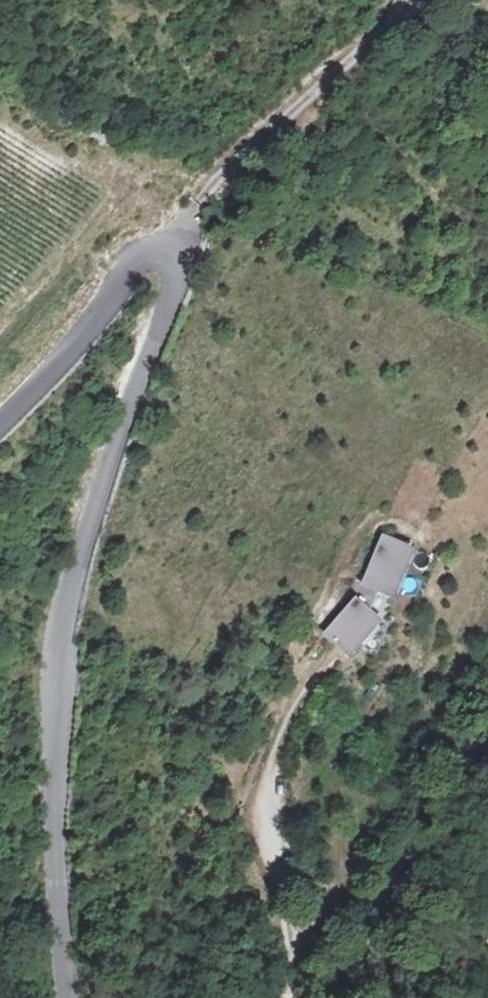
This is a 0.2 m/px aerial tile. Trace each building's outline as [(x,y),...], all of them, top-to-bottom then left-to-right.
[(412,551),(379,537),(366,569),(371,571),(365,586),(376,591),(392,598),(412,551)] [(376,591),(365,586),(355,583),(351,592),(340,604),(348,612),(357,603),(367,612),(376,591)] [(348,612),(327,636),(347,655),(378,622),(367,612),(357,603),(348,612)]
